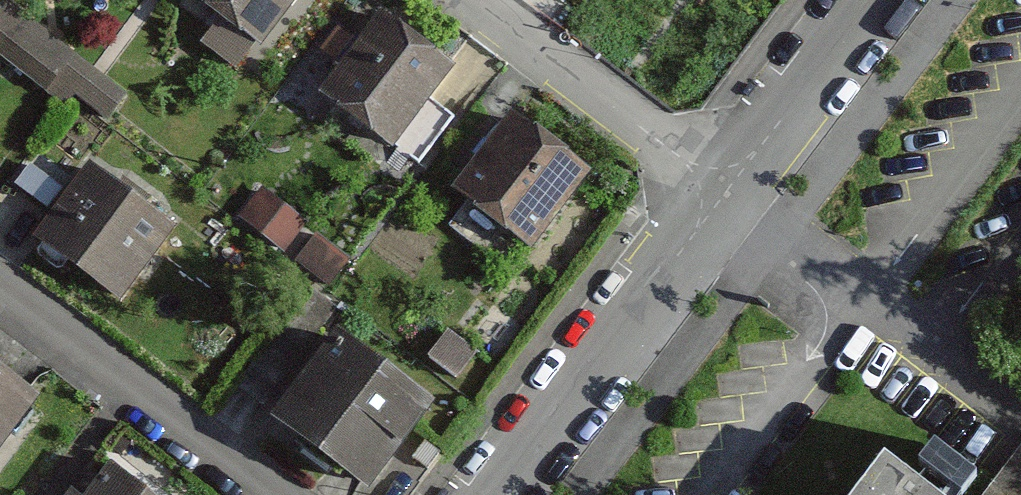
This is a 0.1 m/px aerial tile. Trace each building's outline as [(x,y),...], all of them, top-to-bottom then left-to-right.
[(258,46),(294,0),(199,0),(258,46)] [(451,64),(383,12),(359,42),(351,36),(334,59),(341,65),(320,94),(419,170),(456,123),(444,113),(425,99),(451,64)] [(0,41),(0,55),(2,57),(64,103),(71,94),(90,68),(71,54),(63,64),(32,41),(40,31),(19,16),(12,25),(0,41)] [(12,25),(0,17),(0,41),(12,25)] [(90,68),(71,94),(75,97),(103,118),(122,93),(90,68)] [(585,170),(508,115),(453,191),(467,201),(450,225),(513,270),(585,170)] [(87,166),(35,237),(120,299),(172,228),(87,166)] [(301,305),(242,386),(267,404),(326,323),(301,305)] [(337,332),(273,417),(366,488),(413,428),(431,403),(337,332)] [(0,373),(0,448),(36,400),(0,373)] [(880,460),(853,494),(927,494),(880,460)] [(111,471),(92,494),(143,494),(111,471)]
